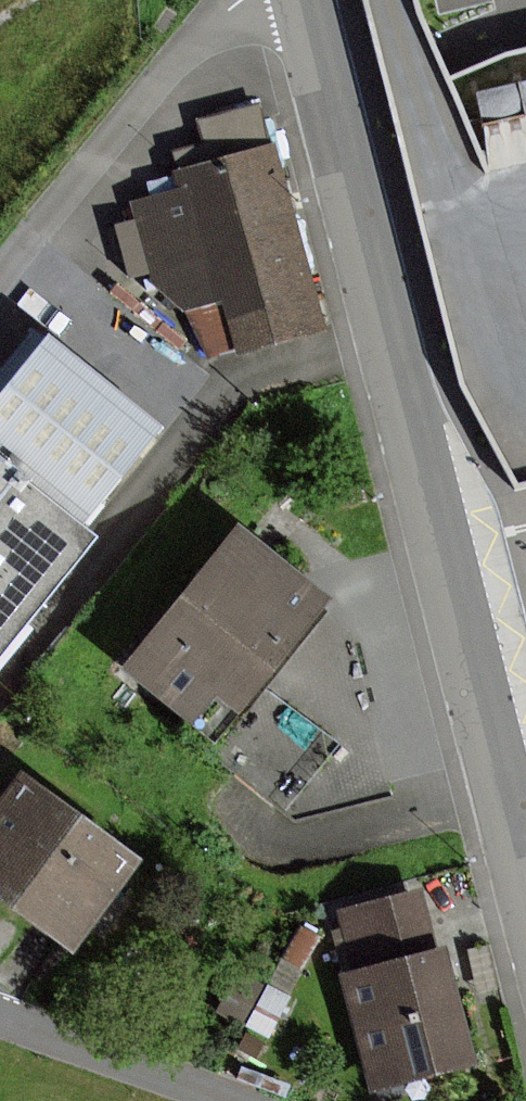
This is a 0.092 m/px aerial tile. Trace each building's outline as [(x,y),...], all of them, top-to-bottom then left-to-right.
[(408,193),(447,184),(492,173),(439,51),(422,13),(419,0),(360,0),(377,70),(408,193)] [(209,355),(316,327),(282,191),(261,109),(200,125),(207,150),(175,158),(183,188),(138,202),(142,218),(117,224),(131,276),(156,270),(160,288),(188,309),(209,355)] [(408,193),(458,388),(514,493),(525,490),(525,165),(492,173),(447,184),(408,193)] [(0,391),(0,456),(85,524),(151,440),(160,429),(44,337),(0,391)] [(85,524),(0,456),(0,631),(85,524)] [(315,602),(240,539),(137,667),(210,729),(304,615),(315,602)] [(69,938),(82,921),(105,937),(128,908),(104,891),(124,861),(25,787),(15,800),(0,821),(0,886),(69,938)] [(433,978),(412,894),(343,911),(358,972),(349,974),(372,1069),(418,1058),(422,1076),(469,1064),(448,979),(434,982),(433,978)] [(218,1012),(239,1023),(258,987),(237,976),(218,1012)] [(269,990),(250,1026),(270,1037),(289,1000),(269,990)] [(267,1041),(247,1031),(240,1046),(260,1055),(267,1041)]
